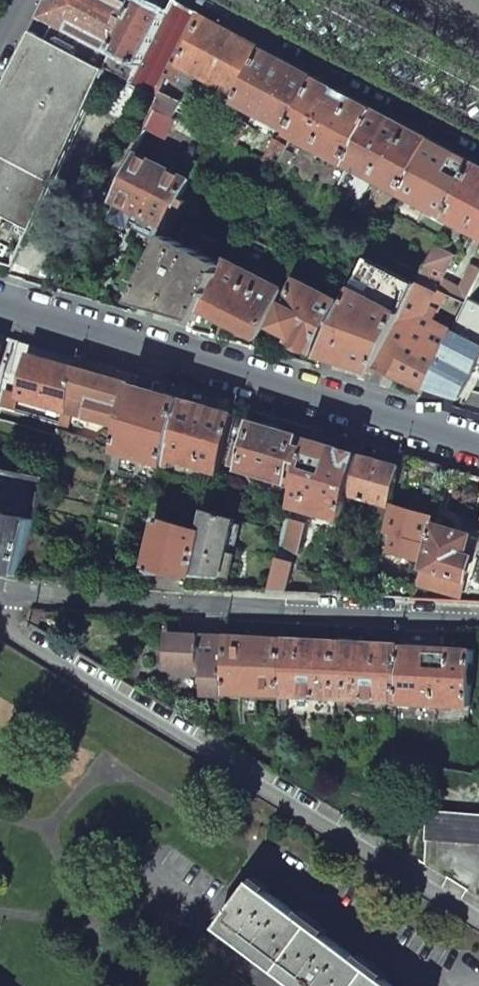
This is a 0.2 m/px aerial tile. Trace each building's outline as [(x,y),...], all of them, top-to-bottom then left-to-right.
[(43,17),(55,24),(99,47),(111,53),(138,4),(129,0),(52,0),(43,17)] [(150,0),(140,0),(138,4),(111,53),(140,67),(170,11),(168,10),(150,0)] [(140,67),(134,75),(130,82),(129,84),(159,101),(163,92),(171,78),(204,16),(174,0),(173,0),(168,10),(170,11),(140,67)] [(233,32),(204,16),(171,78),(179,82),(185,70),(204,79),(216,86),(234,96),(242,99),(267,51),(233,32)] [(104,72),(104,71),(104,69),(111,53),(99,47),(55,24),(47,38),(35,32),(28,46),(0,98),(0,265),(13,269),(104,72)] [(290,63),(267,51),(242,99),(239,104),(293,134),(321,80),(290,63)] [(104,69),(130,82),(134,75),(140,67),(111,53),(104,69)] [(179,82),(171,78),(163,92),(182,101),(189,89),(197,93),(204,79),(185,70),(179,82)] [(345,93),(321,80),(293,134),(292,136),(349,166),(377,111),(345,93)] [(234,96),(216,86),(208,101),(227,111),(234,114),(239,104),(242,99),(234,96)] [(182,101),(163,92),(159,101),(155,109),(172,117),(182,101)] [(400,123),(377,111),(349,166),(404,196),(434,141),(400,123)] [(247,123),(233,116),(222,137),(234,144),(247,123)] [(286,147),(274,141),(263,161),(276,168),(286,147)] [(452,150),(434,141),(404,196),(449,220),(478,164),(452,150)] [(191,180),(139,153),(114,201),(165,227),(191,180)] [(478,164),(449,220),(478,235),(478,164)] [(234,248),(184,221),(175,238),(225,266),(228,260),(234,248)] [(175,238),(170,236),(134,303),(169,313),(197,321),(202,311),(225,266),(175,238)] [(436,246),(421,275),(469,300),(476,287),(478,282),(478,269),(471,265),(458,288),(442,278),(454,255),(436,246)] [(285,290),(228,260),(225,266),(202,311),(259,340),(285,290)] [(417,284),(371,260),(370,261),(355,290),(401,314),(404,307),(417,284)] [(340,303),(296,280),(270,326),(297,339),(294,344),(314,353),(340,303)] [(436,293),(417,284),(404,307),(422,318),(436,293)] [(476,287),(468,304),(464,310),(478,319),(478,289),(476,287)] [(401,314),(355,290),(319,357),(326,359),(352,367),(370,372),(374,366),(401,314)] [(444,292),(436,293),(422,318),(453,332),(455,328),(464,310),(468,304),(444,292)] [(422,318),(404,307),(401,314),(374,366),(385,372),(422,391),(424,388),(442,354),(453,332),(422,318)] [(464,310),(455,328),(478,341),(478,319),(464,310)] [(478,341),(455,328),(453,332),(442,354),(466,366),(478,341)] [(79,360),(21,342),(10,373),(24,377),(31,355),(77,368),(79,360)] [(466,366),(442,354),(424,388),(430,390),(453,396),(468,368),(466,366)] [(77,368),(31,355),(24,377),(18,397),(65,411),(77,368)] [(121,372),(79,360),(77,368),(134,385),(137,377),(121,372)] [(134,385),(77,368),(65,411),(122,427),(134,385)] [(152,381),(137,377),(134,385),(150,389),(152,381)] [(150,389),(134,385),(122,427),(116,451),(122,453),(165,466),(167,458),(183,399),(166,394),(150,389)] [(210,408),(183,399),(167,458),(219,473),(220,473),(236,415),(220,411),(210,408)] [(239,407),(223,402),(220,411),(236,415),(239,407)] [(311,440),(253,423),(239,470),(286,483),(293,462),(304,465),(311,440)] [(315,429),(311,440),(360,454),(363,443),(339,436),(315,429)] [(360,454),(311,440),(304,465),(292,505),(342,521),(344,511),(349,495),(360,454)] [(370,445),(363,443),(360,454),(349,495),(355,497),(374,502),(388,507),(401,467),(404,455),(370,445)] [(122,453),(116,451),(111,469),(117,471),(122,453)] [(34,521),(38,505),(32,503),(36,491),(42,493),(47,477),(0,468),(0,514),(34,521)] [(42,493),(36,491),(32,503),(38,505),(42,493)] [(355,497),(349,495),(344,511),(349,513),(355,497)] [(388,507),(374,502),(366,528),(381,532),(388,507)] [(437,518),(395,507),(387,534),(395,535),(429,546),(435,524),(437,518)] [(236,519),(207,510),(205,518),(201,531),(190,575),(222,576),(236,519)] [(0,514),(0,572),(18,576),(34,521),(0,514)] [(201,531),(159,517),(144,573),(169,574),(190,575),(201,531)] [(307,524),(288,518),(284,532),(279,549),(299,555),(307,524)] [(422,568),(465,581),(473,556),(467,554),(472,535),(435,524),(429,546),(424,560),(422,568)] [(429,546),(395,535),(390,551),(424,560),(429,546)] [(295,563),(277,558),(268,592),(287,593),(295,563)] [(422,568),(417,585),(460,597),(465,581),(422,568)] [(173,635),(166,634),(165,670),(193,671),(198,666),(203,671),(202,695),(222,695),(222,693),(226,637),(199,636),(173,635)] [(279,696),(284,640),(254,639),(226,637),(224,667),(222,693),(279,696)] [(284,640),(279,696),(397,701),(401,646),(340,643),(326,642),(284,640)] [(397,701),(397,705),(433,706),(432,711),(438,711),(438,706),(469,708),(472,649),(401,646),(397,701)] [(426,840),(478,845),(478,814),(428,810),(426,840)] [(220,929),(296,985),(393,985),(254,882),(220,929)]
